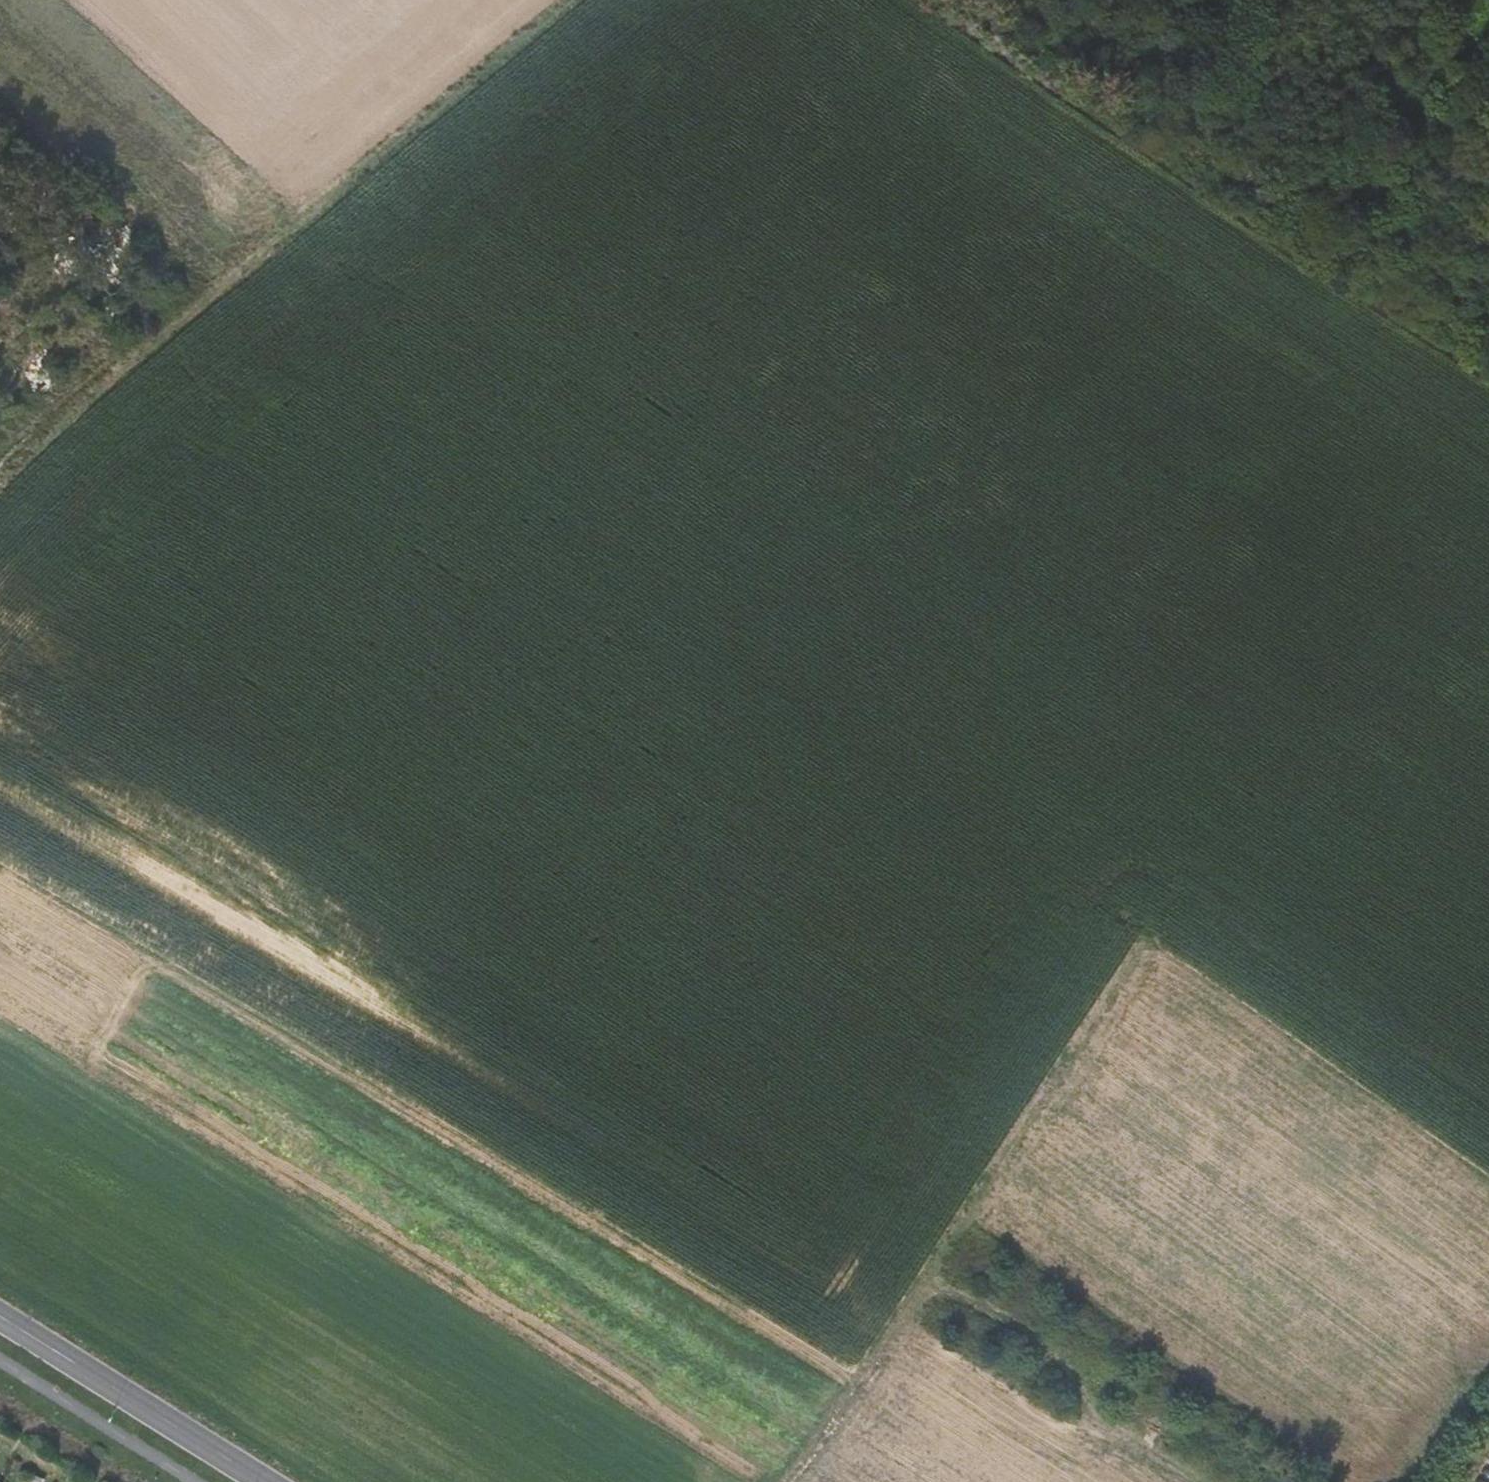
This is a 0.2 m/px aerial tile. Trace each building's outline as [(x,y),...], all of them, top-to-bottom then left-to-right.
[(1478,1481),(1488,1481),(1488,1467),(1478,1481)]
